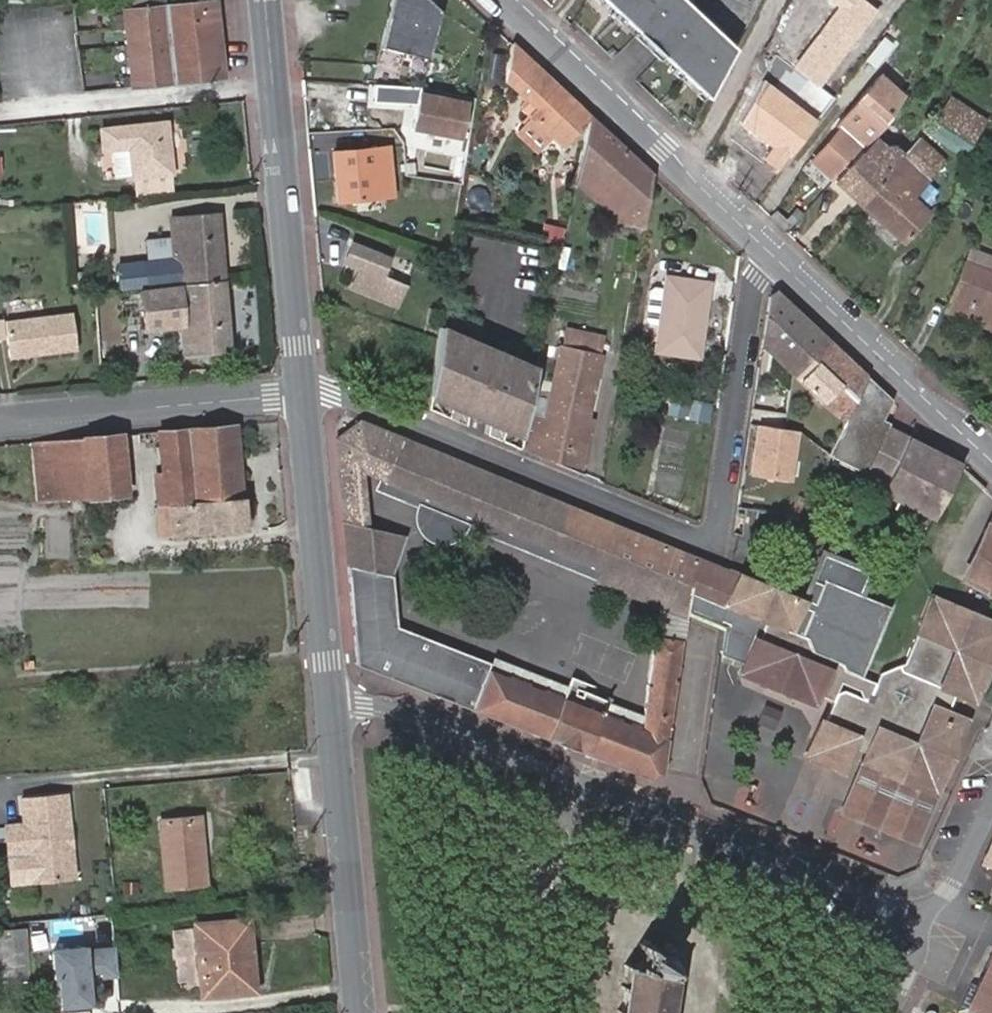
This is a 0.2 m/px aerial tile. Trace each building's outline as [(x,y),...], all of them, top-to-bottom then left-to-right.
[(217,0),(145,8),(123,11),(133,87),(225,78),(217,0)] [(433,0),(391,0),(381,44),(430,54),(441,8),(433,0)] [(687,0),(606,0),(710,97),(737,46),(687,0)] [(862,0),(833,0),(831,2),(837,7),(794,64),(821,84),(876,11),(862,0)] [(591,115),(512,41),(506,79),(529,99),(521,107),(532,117),(517,133),(538,151),(553,134),(565,144),(591,115)] [(814,160),(836,179),(875,138),(876,136),(886,126),(906,96),(883,76),(838,126),(841,129),(814,160)] [(817,120),(768,85),(740,124),(770,146),(761,159),(780,172),(817,120)] [(420,94),(414,129),(462,137),(468,103),(420,94)] [(952,100),(933,131),(964,151),(984,120),(952,100)] [(655,175),(591,115),(579,168),(631,210),(624,220),(623,220),(646,226),(655,175)] [(171,174),(166,123),(102,129),(104,151),(110,150),(113,179),(171,174)] [(836,179),(862,202),(888,174),(900,161),(905,155),(895,146),(886,145),(876,136),(875,138),(836,179)] [(888,174),(862,202),(903,240),(928,211),(926,209),(933,201),(930,198),(937,190),(927,180),(929,178),(927,176),(943,158),(921,138),(905,155),(900,161),(888,174)] [(339,199),(394,193),(389,146),(333,152),(339,199)] [(631,210),(579,168),(576,182),(624,220),(631,210)] [(792,224),(803,212),(797,207),(786,219),(792,224)] [(182,285),(224,281),(218,214),(173,217),(177,260),(117,267),(121,294),(142,292),(151,291),(150,288),(182,285)] [(544,225),(541,240),(561,244),(564,229),(544,225)] [(398,304),(406,286),(382,277),(390,258),(353,244),(346,263),(360,268),(353,287),(398,304)] [(991,327),(991,273),(965,263),(945,308),(991,327)] [(658,349),(699,354),(708,283),(668,277),(658,349)] [(232,350),(224,281),(182,285),(182,288),(151,291),(142,292),(146,324),(183,320),(187,354),(232,350)] [(869,378),(777,291),(769,298),(762,344),(847,422),(869,378)] [(42,348),(43,353),(80,350),(76,313),(6,321),(10,357),(34,355),(34,349),(42,348)] [(441,325),(439,334),(470,340),(468,349),(507,356),(505,362),(537,367),(501,351),(441,325)] [(566,329),(562,347),(599,355),(603,337),(566,329)] [(470,340),(439,334),(438,341),(429,395),(449,398),(446,416),(464,424),(473,371),(465,370),(468,349),(470,340)] [(520,447),(541,455),(544,444),(580,452),(592,391),(599,355),(562,347),(547,423),(526,419),(524,428),(520,447)] [(473,371),(464,424),(485,432),(494,380),(502,381),(505,362),(507,356),(468,349),(465,370),(473,371)] [(494,380),(485,432),(501,439),(503,425),(524,428),(526,419),(537,367),(505,362),(502,381),(494,380)] [(891,398),(869,378),(847,422),(831,453),(849,462),(867,471),(882,440),(876,436),(883,422),(879,420),(891,398)] [(711,404),(672,398),(669,415),(708,421),(711,404)] [(334,417),(342,501),(360,499),(357,467),(354,437),(372,425),(340,411),(334,417)] [(890,425),(883,422),(876,436),(882,440),(867,471),(887,481),(883,490),(936,516),(962,464),(919,443),(919,442),(889,427),(890,425)] [(798,430),(759,424),(751,474),(791,480),(798,430)] [(403,438),(372,425),(354,437),(357,467),(385,479),(403,438)] [(235,426),(159,432),(164,474),(155,475),(158,504),(175,502),(177,534),(244,529),(235,426)] [(52,441),(57,501),(128,495),(123,435),(52,441)] [(526,488),(403,438),(385,479),(509,530),(526,488)] [(52,441),(34,443),(40,502),(57,501),(52,441)] [(544,444),(541,455),(577,463),(580,452),(544,444)] [(867,471),(849,462),(841,478),(859,487),(867,471)] [(509,530),(385,479),(380,492),(504,542),(509,530)] [(526,488),(509,530),(595,565),(590,578),(686,617),(691,589),(728,603),(740,572),(732,568),(681,553),(526,488)] [(360,499),(342,501),(345,522),(363,527),(360,499)] [(175,502),(158,504),(161,536),(177,534),(175,502)] [(737,515),(735,534),(777,547),(782,528),(737,515)] [(345,522),(357,663),(473,708),(491,664),(398,627),(391,578),(405,537),(363,527),(345,522)] [(963,580),(991,597),(991,523),(963,580)] [(595,565),(509,530),(504,542),(590,578),(595,565)] [(740,572),(728,603),(766,619),(772,621),(765,639),(759,636),(755,638),(741,674),(814,704),(818,695),(834,701),(827,718),(822,717),(806,755),(845,772),(855,747),(857,741),(868,746),(866,752),(842,812),(918,843),(970,718),(949,709),(943,706),(949,693),(955,696),(975,704),(991,665),(991,618),(933,594),(904,662),(881,672),(877,681),(858,673),(874,633),(872,631),(874,622),(871,611),(867,606),(862,602),(859,600),(860,597),(827,584),(819,605),(817,609),(807,635),(794,630),(805,605),(807,600),(740,572)] [(807,600),(805,605),(817,609),(819,605),(807,600)] [(772,621),(766,619),(759,636),(765,639),(772,621)] [(728,632),(725,652),(743,655),(747,635),(728,632)] [(491,664),(473,708),(651,778),(664,773),(683,639),(657,637),(645,714),(625,708),(626,704),(608,698),(607,700),(596,695),(583,691),(578,703),(564,697),(567,688),(494,657),(491,664)] [(567,688),(564,697),(578,703),(583,691),(596,695),(599,687),(572,677),(567,688)] [(949,709),(955,696),(949,693),(943,706),(949,709)] [(765,704),(760,723),(778,728),(783,708),(765,704)] [(857,741),(855,747),(866,752),(868,746),(857,741)] [(66,794),(22,796),(24,822),(5,824),(8,851),(26,850),(28,859),(40,858),(43,877),(75,875),(66,794)] [(168,887),(205,884),(199,817),(161,820),(168,887)] [(28,859),(29,878),(43,877),(40,858),(28,859)] [(52,920),(56,934),(77,930),(74,915),(52,920)] [(201,993),(253,988),(245,921),(194,926),(201,993)] [(0,930),(0,980),(26,978),(21,928),(0,930)] [(675,993),(680,994),(681,987),(676,987),(678,971),(670,970),(673,948),(669,947),(670,942),(645,938),(644,943),(639,942),(636,966),(629,965),(627,974),(623,974),(622,980),(626,980),(622,1007),(618,1007),(617,1012),(672,1012),(675,993)] [(96,1006),(96,978),(117,978),(117,945),(58,945),(58,1006),(96,1006)] [(977,988),(972,1001),(968,1008),(976,1011),(979,1012),(991,1012),(991,957),(977,988)] [(977,988),(970,986),(958,1012),(979,1012),(976,1011),(968,1008),(972,1001),(977,988)]
